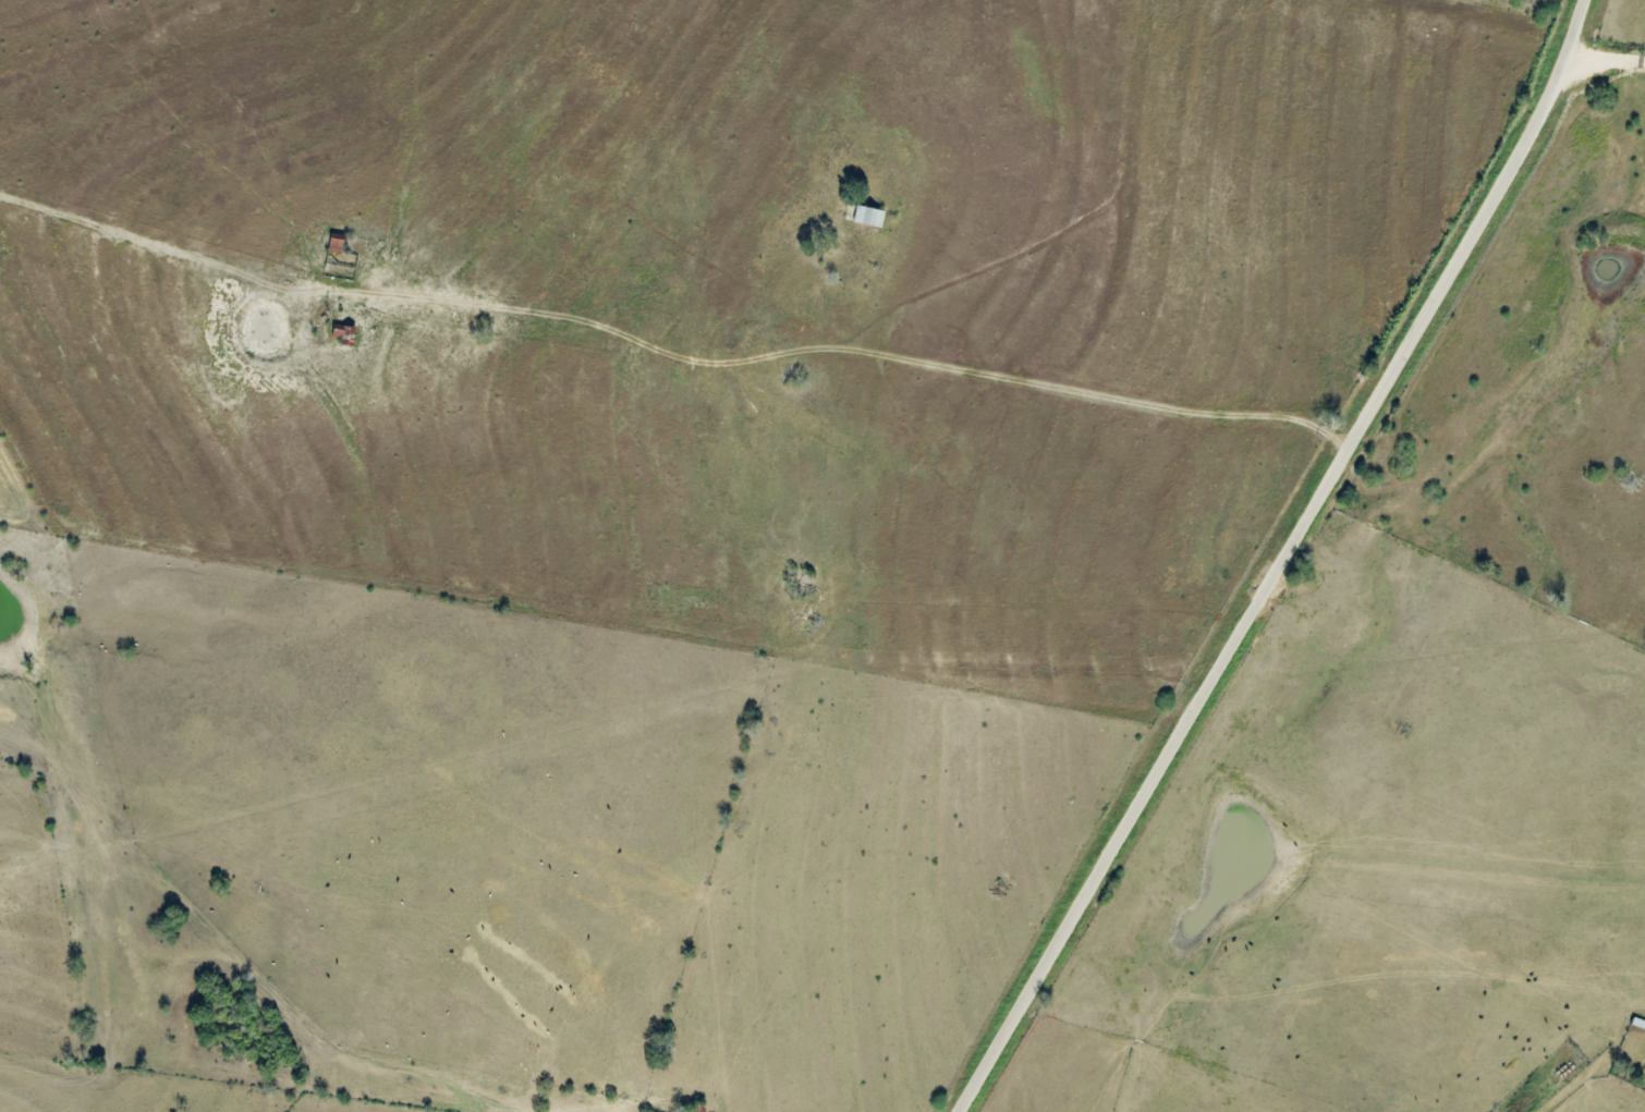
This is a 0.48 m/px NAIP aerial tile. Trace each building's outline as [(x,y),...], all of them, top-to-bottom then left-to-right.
[(854,222),(882,228),(886,211),(858,205),(854,222)] [(1633,1017),(1630,1024),(1644,1030),(1644,1022),(1633,1017)]
